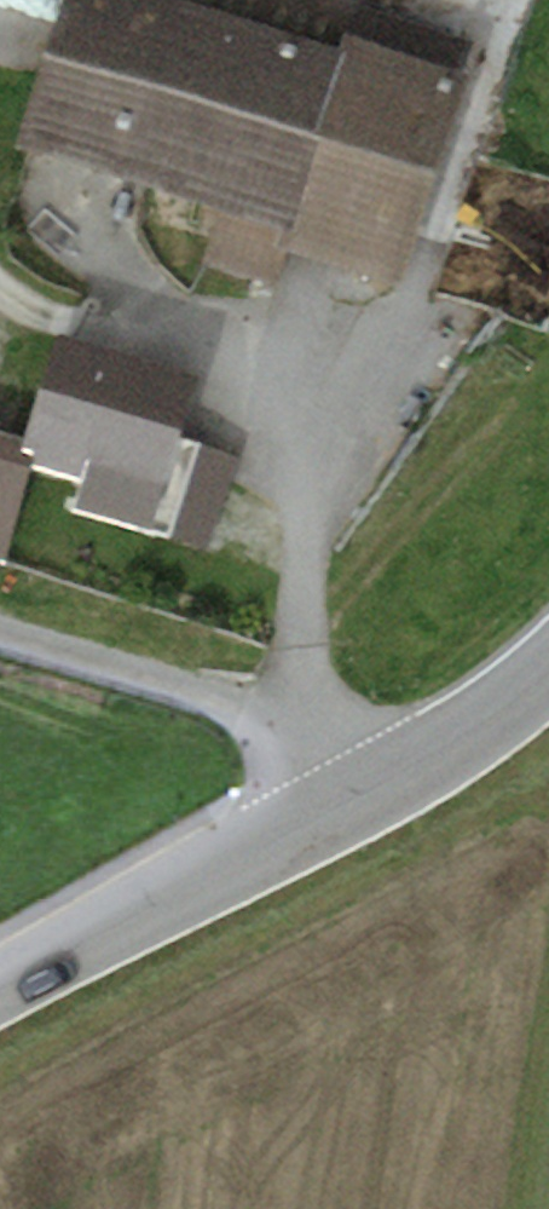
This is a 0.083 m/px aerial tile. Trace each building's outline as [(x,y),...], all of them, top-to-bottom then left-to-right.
[(12,166),(223,235),(213,265),(289,290),(297,265),(405,300),(473,95),(458,90),(345,53),(340,69),(130,0),(67,0),(12,166)] [(327,0),(130,0),(340,69),(345,53),(458,90),(472,47),(327,0)] [(539,12),(543,0),(501,0),(539,12)] [(195,398),(58,353),(24,455),(20,466),(34,470),(30,483),(75,498),(81,481),(160,507),(179,447),(195,398)] [(3,568),(30,483),(34,470),(20,466),(24,455),(0,447),(0,567),(3,568)] [(160,507),(81,481),(75,498),(66,526),(150,553),(153,545),(206,562),(238,466),(179,447),(160,507)]
